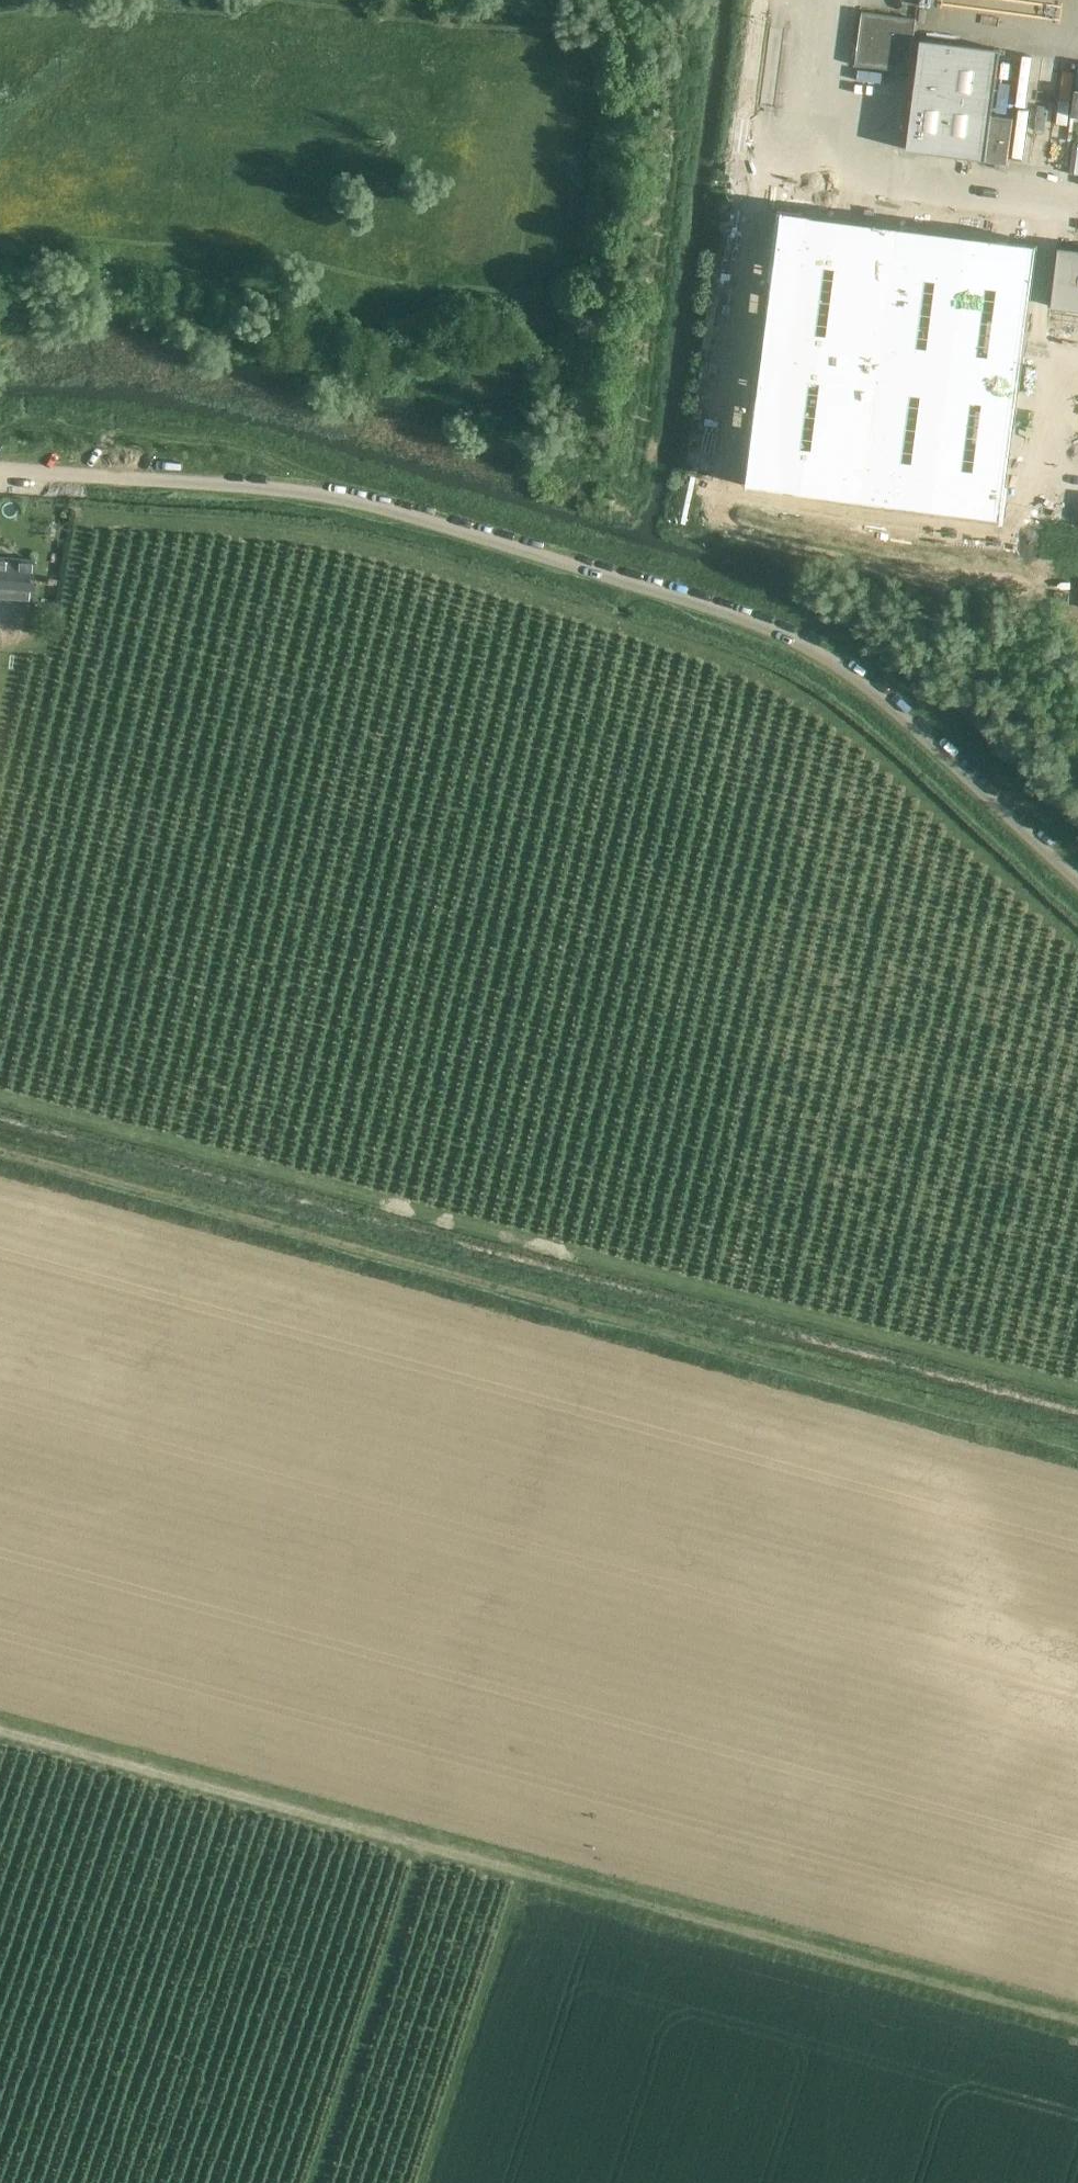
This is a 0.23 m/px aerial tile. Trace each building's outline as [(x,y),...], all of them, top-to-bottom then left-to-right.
[(916,18),(885,14),(863,11),(856,65),(910,72),(911,67),(918,68),(908,149),(1007,162),(1013,117),(992,114),(1001,49),(922,39),(922,41),(914,40),(916,18)] [(779,210),(741,485),(1002,519),(1038,243),(779,210)] [(1053,307),(1077,310),(1077,249),(1060,247),(1053,307)] [(9,600),(31,601),(32,582),(34,560),(0,557),(0,599),(9,600)]
